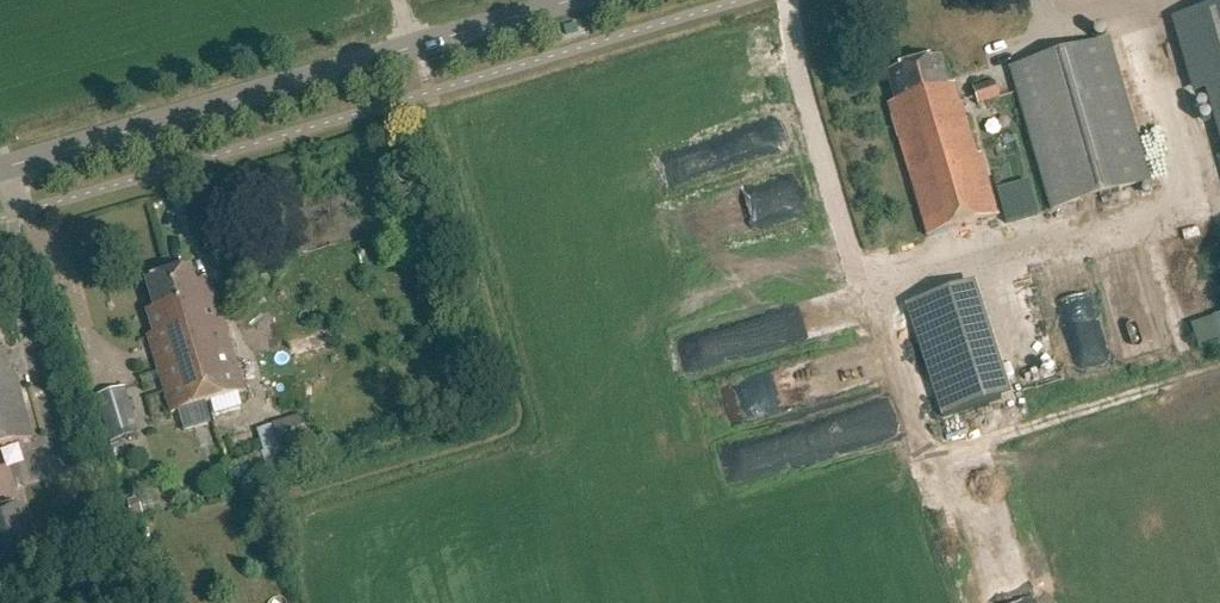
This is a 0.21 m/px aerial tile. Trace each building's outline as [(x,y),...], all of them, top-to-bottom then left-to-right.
[(1182,17),(1204,94),(1219,147),(1219,6),(1182,17)] [(1108,42),(1009,71),(1051,213),(1149,183),(1108,42)] [(981,223),(999,218),(996,206),(995,206),(980,156),(977,157),(961,106),(960,106),(954,87),(947,89),(939,60),(887,75),(895,104),(888,106),(927,239),(981,223)] [(978,107),(999,100),(994,84),(972,90),(978,107)] [(1038,216),(1028,183),(997,192),(1000,205),(1006,226),(1032,218),(1038,216)] [(208,404),(209,404),(212,414),(243,405),(240,395),(245,393),(211,281),(196,286),(191,270),(170,276),(179,305),(178,306),(208,404)] [(171,415),(208,404),(178,306),(179,305),(170,276),(146,283),(155,311),(147,314),(154,335),(148,337),(161,381),(171,415)] [(906,307),(942,419),(1012,397),(976,284),(906,307)] [(1194,320),(1202,345),(1219,338),(1219,311),(1194,320)] [(307,337),(312,354),(337,346),(331,329),(307,337)] [(34,440),(14,372),(11,373),(5,353),(0,355),(0,449),(34,440)] [(124,391),(95,399),(108,445),(139,436),(124,391)] [(300,418),(278,424),(277,425),(285,451),(308,444),(300,418)] [(127,503),(132,519),(143,516),(139,499),(127,503)] [(34,556),(19,504),(0,509),(0,565),(34,556)]
